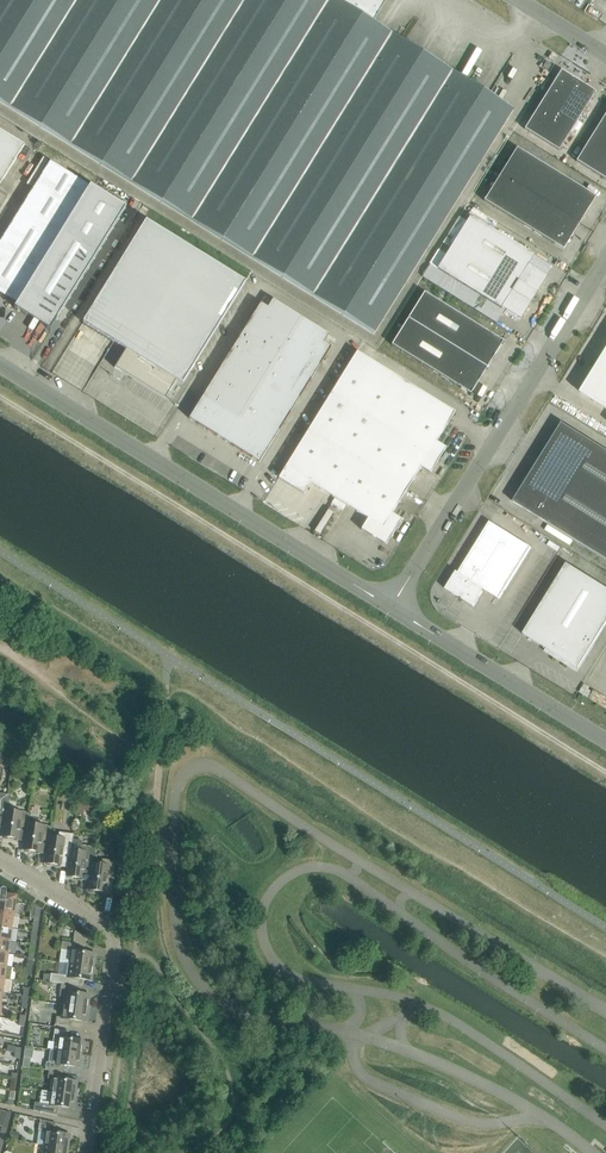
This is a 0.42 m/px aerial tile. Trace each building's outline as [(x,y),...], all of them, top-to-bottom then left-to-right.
[(450,211),(513,109),(373,22),(337,0),(0,0),(0,102),(374,334),(450,211)] [(373,22),(386,0),(337,0),(373,22)] [(552,53),(548,58),(554,62),(557,56),(552,53)] [(546,61),(543,67),(548,70),(551,65),(546,61)] [(595,92),(561,70),(524,129),(559,150),(595,92)] [(576,161),(605,180),(605,113),(576,161)] [(24,145),(0,130),(0,184),(24,145)] [(500,174),(579,224),(580,224),(581,224),(580,223),(596,197),(517,148),(500,174)] [(0,241),(0,294),(17,304),(14,308),(15,309),(45,328),(50,331),(125,208),(90,186),(49,161),(0,241)] [(563,250),(579,224),(500,174),(484,201),(563,250)] [(503,307),(520,317),(545,277),(528,267),(535,256),(470,215),(437,269),(501,309),(503,307)] [(146,221),(83,322),(126,349),(114,368),(125,374),(126,373),(133,377),(166,398),(176,381),(182,384),(245,282),(146,221)] [(424,292),(408,318),(488,368),(489,367),(487,367),(503,342),(424,292)] [(189,419),(259,463),(331,347),(324,343),(329,335),(273,299),(267,308),(260,303),(189,419)] [(408,318),(391,345),(470,394),(486,369),(487,370),(488,368),(408,318)] [(357,351),(330,394),(385,427),(438,461),(446,448),(436,442),(455,412),(357,351)] [(581,393),(605,409),(605,352),(581,393)] [(339,501),(362,463),(385,427),(330,394),(278,478),(304,494),(311,483),(339,501)] [(605,499),(605,450),(562,423),(540,459),(605,499)] [(438,461),(385,427),(362,463),(406,490),(421,467),(430,473),(438,461)] [(540,459),(513,502),(605,559),(605,499),(540,459)] [(392,514),(406,490),(362,463),(339,501),(368,518),(361,529),(386,545),(402,520),(392,514)] [(334,498),(331,504),(343,511),(346,506),(334,498)] [(467,602),(474,607),(484,590),(499,599),(500,598),(499,598),(531,547),(490,522),(458,573),(456,571),(445,589),(457,596),(456,596),(466,603),(467,602)] [(523,634),(547,649),(546,651),(558,659),(560,657),(566,660),(564,663),(577,671),(605,624),(605,588),(567,563),(523,634)] [(4,828),(6,810),(7,810),(9,794),(0,793),(0,827),(4,828)] [(78,807),(77,808),(84,810),(84,808),(86,804),(80,802),(78,807)] [(17,840),(25,841),(28,823),(30,813),(7,810),(6,810),(4,828),(2,836),(4,836),(4,838),(8,838),(8,837),(18,838),(17,840)] [(49,836),(50,836),(51,826),(28,823),(25,841),(24,849),(25,850),(25,851),(30,852),(30,850),(39,851),(39,853),(47,854),(49,836)] [(53,865),(68,867),(71,850),(73,839),(73,834),(59,832),(59,838),(50,836),(49,836),(47,854),(45,863),(47,863),(47,864),(51,865),(51,863),(53,864),(53,865)] [(95,847),(82,846),(82,840),(73,839),(71,850),(68,867),(67,876),(68,876),(68,878),(73,878),(73,877),(74,877),(74,879),(89,881),(90,881),(92,863),(93,863),(95,847)] [(103,893),(112,894),(116,861),(102,859),(101,864),(93,863),(92,863),(90,881),(89,881),(88,889),(90,889),(90,891),(94,891),(94,890),(104,891),(103,893)] [(17,895),(6,894),(6,891),(6,890),(6,889),(5,888),(4,888),(3,888),(2,888),(1,888),(1,889),(0,889),(0,890),(0,914),(14,915),(17,895)] [(12,928),(14,915),(0,914),(0,927),(12,928)] [(10,941),(12,928),(0,927),(0,940),(10,941)] [(62,942),(61,949),(71,950),(69,963),(94,967),(96,953),(84,952),(86,938),(75,931),(73,943),(62,942)] [(8,954),(10,941),(0,940),(0,953),(8,954)] [(7,966),(8,954),(0,953),(0,966),(7,966)] [(51,973),(50,982),(61,983),(75,985),(81,986),(82,979),(92,980),(94,967),(69,963),(67,976),(58,974),(51,973)] [(7,966),(0,966),(0,979),(10,980),(12,967),(7,966)] [(3,992),(10,993),(12,980),(10,980),(0,979),(0,992),(3,992)] [(64,997),(63,1004),(88,1008),(90,994),(74,992),(75,985),(61,983),(59,996),(64,997)] [(86,1021),(88,1008),(63,1004),(62,1012),(57,1011),(55,1024),(70,1026),(71,1019),(86,1021)] [(58,1043),(57,1050),(82,1054),(84,1040),(68,1038),(69,1031),(55,1029),(53,1042),(58,1043)] [(46,1062),(45,1069),(49,1070),(63,1072),(63,1071),(63,1069),(66,1070),(68,1068),(68,1066),(80,1067),(82,1054),(57,1050),(52,1049),(50,1062),(46,1062)] [(31,1058),(23,1057),(22,1066),(29,1067),(31,1058)] [(53,1079),(51,1091),(76,1095),(78,1081),(62,1079),(63,1072),(49,1070),(48,1078),(53,1079)] [(74,1108),(76,1095),(51,1091),(50,1098),(49,1104),(35,1102),(33,1110),(57,1115),(58,1106),(74,1108)] [(7,1128),(11,1113),(6,1111),(3,1122),(2,1126),(7,1128)] [(55,1132),(55,1126),(39,1124),(38,1131),(39,1131),(45,1132),(44,1145),(69,1148),(70,1135),(55,1132)] [(69,1148),(44,1145),(42,1152),(68,1152),(69,1148)]
